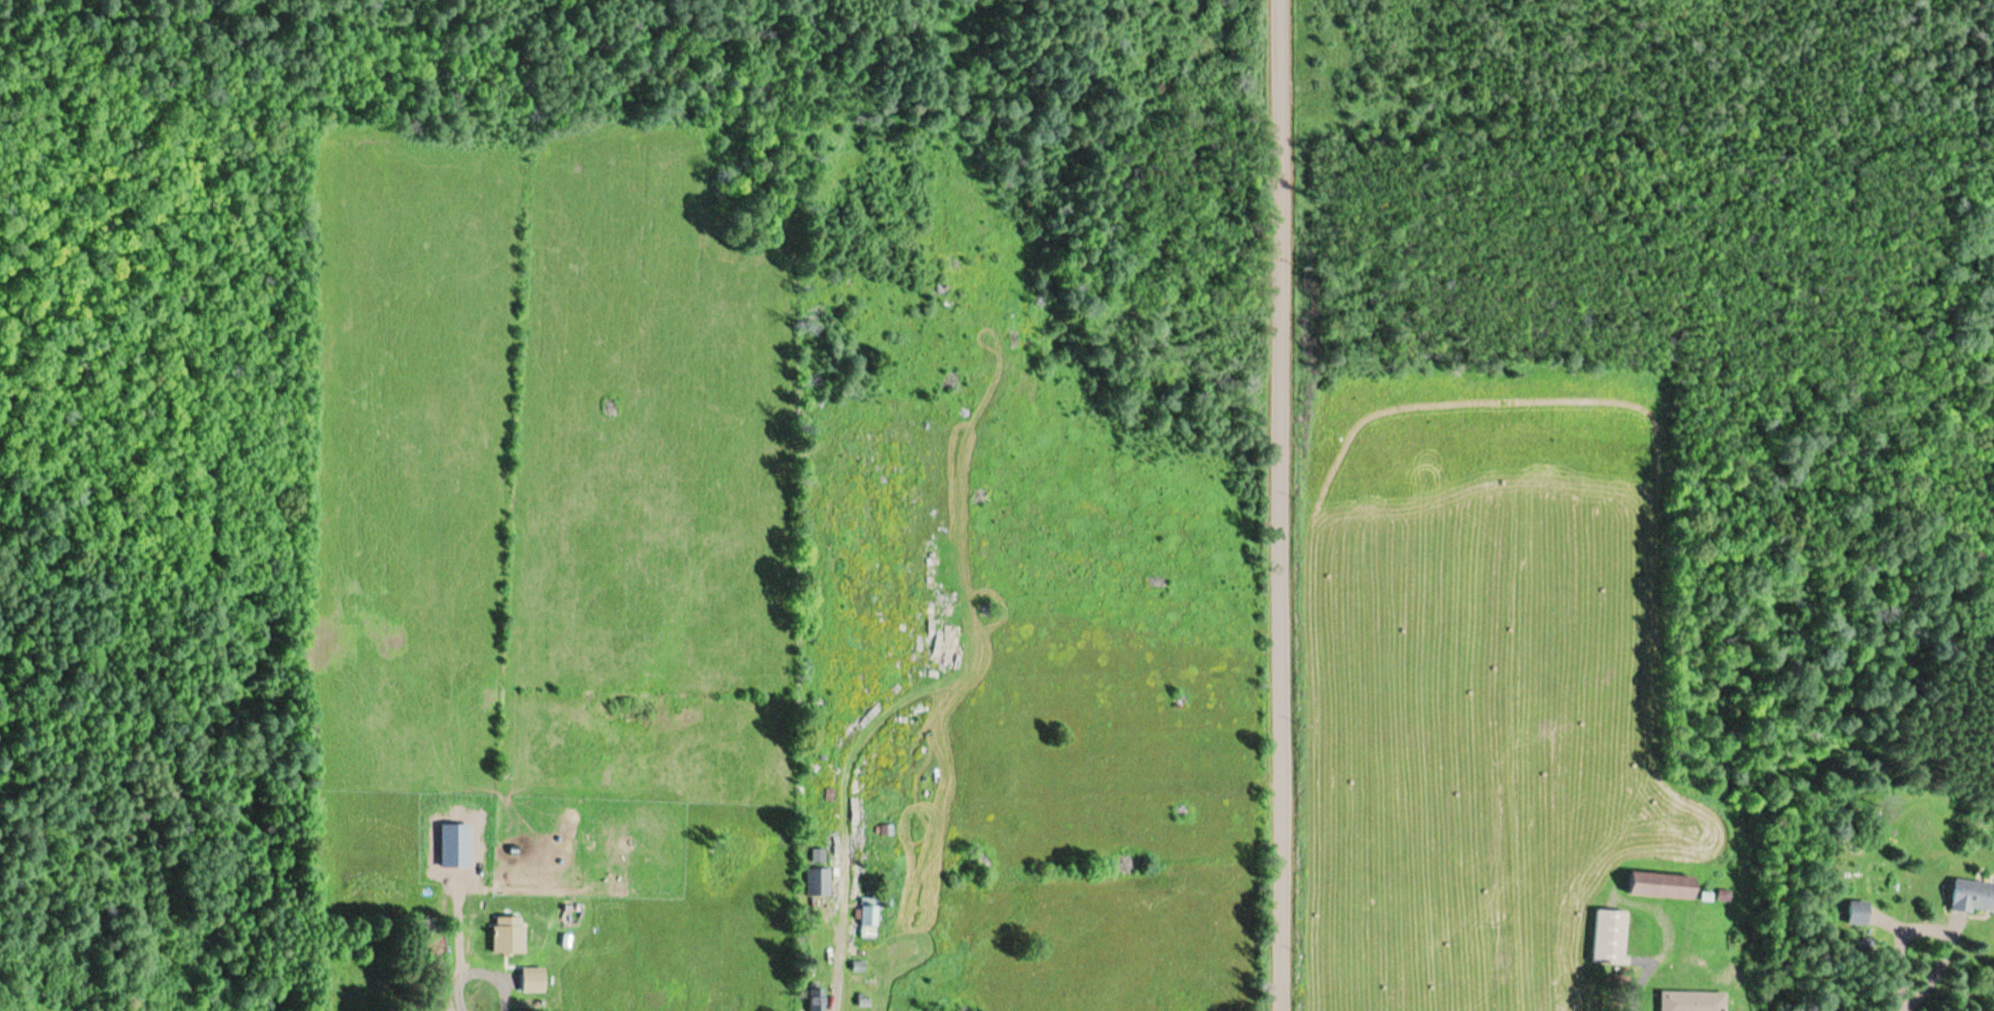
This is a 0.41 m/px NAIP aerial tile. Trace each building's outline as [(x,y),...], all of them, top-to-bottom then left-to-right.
[(822,869),(799,869),(799,896),(822,896),(822,869)] [(1692,900),(1694,877),(1623,871),(1621,894),(1692,900)] [(1950,881),(1948,910),(1993,914),(1993,885),(1950,881)] [(1868,926),(1868,902),(1846,902),(1846,926),(1868,926)] [(869,932),(869,907),(853,907),(853,932),(869,932)] [(1626,912),(1593,911),(1590,964),(1624,965),(1626,912)] [(517,1008),(529,1008),(529,986),(517,986),(517,1008)] [(817,988),(798,988),(798,1010),(817,1010),(817,988)] [(1657,993),(1657,1010),(1725,1010),(1725,993),(1657,993)]
